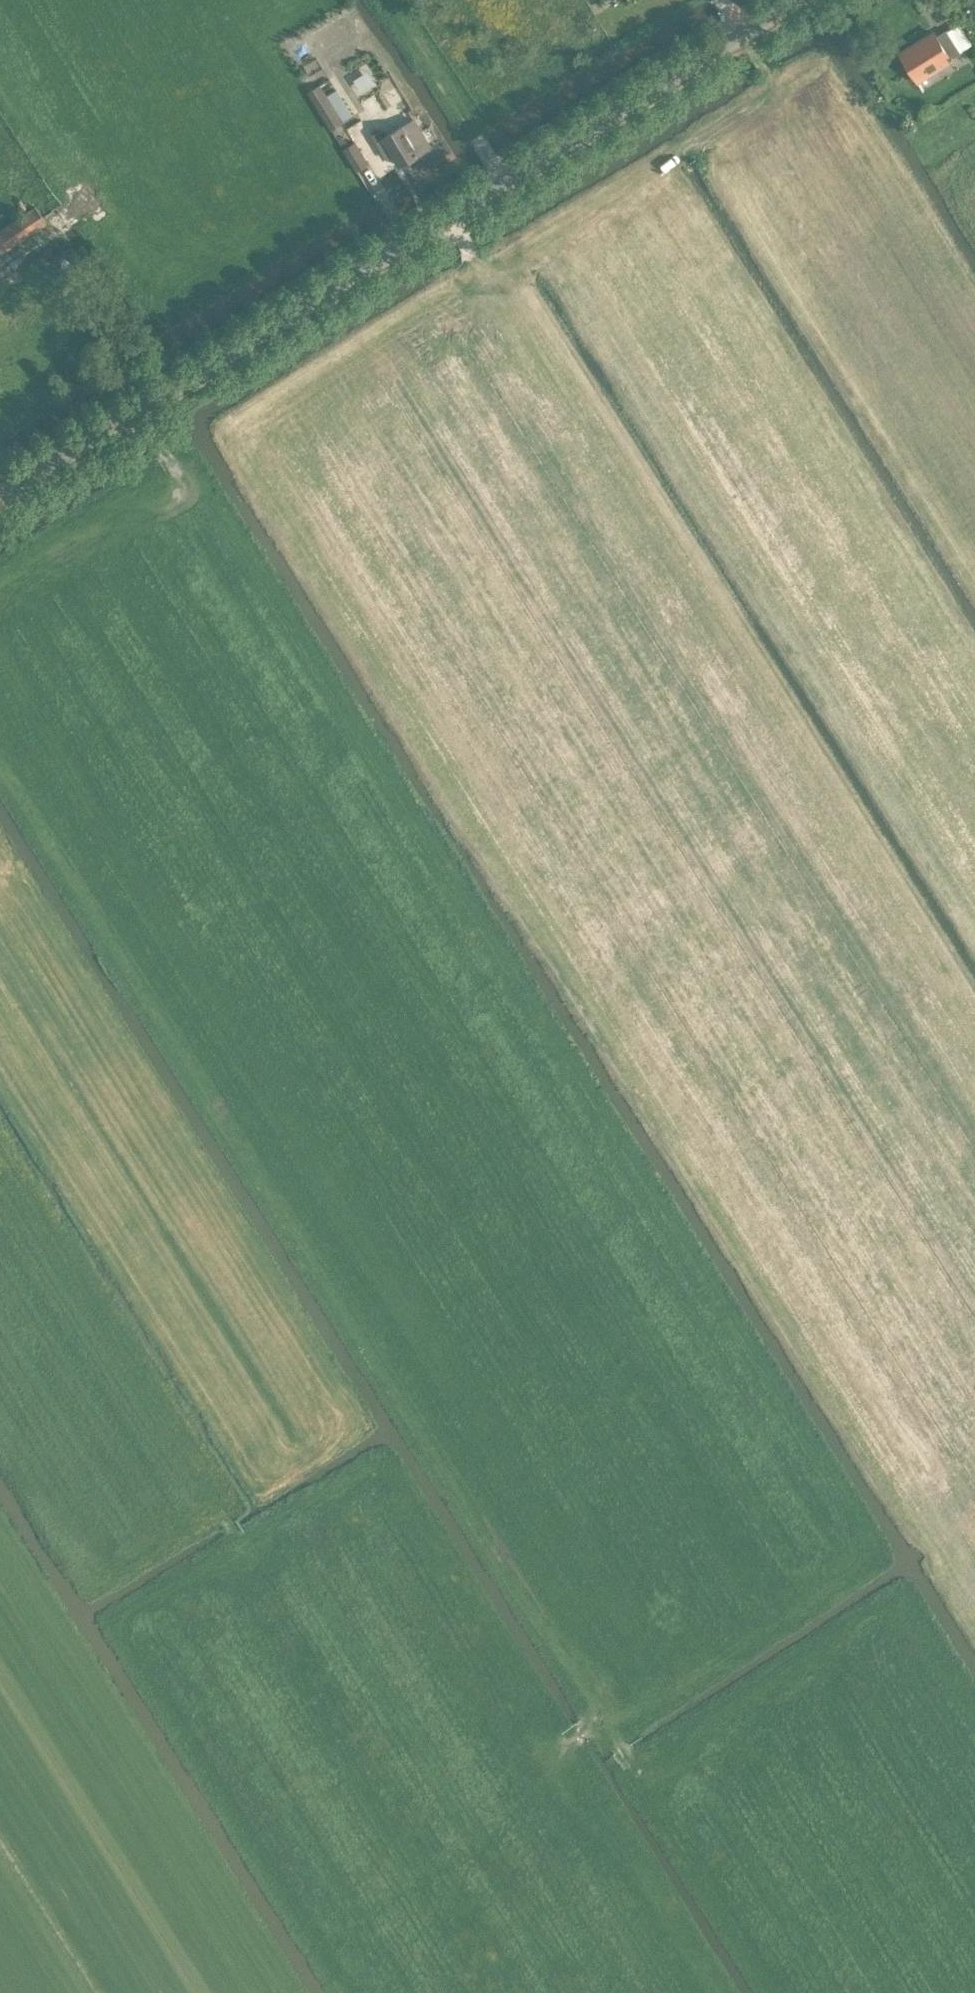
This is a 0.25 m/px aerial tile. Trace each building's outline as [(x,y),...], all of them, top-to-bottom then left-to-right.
[(947,28),(937,34),(937,35),(934,31),(900,52),(918,82),(953,60),(952,57),(961,51),(947,28)] [(309,92),(332,127),(342,121),(320,85),(309,92)] [(431,145),(414,117),(382,136),(381,137),(381,138),(376,141),(375,141),(386,158),(393,154),(400,165),(431,145)] [(378,129),(371,134),(376,141),(381,138),(381,137),(382,136),(378,129)] [(345,148),(357,169),(368,162),(355,142),(345,148)] [(0,229),(0,252),(46,222),(35,205),(0,229)]
